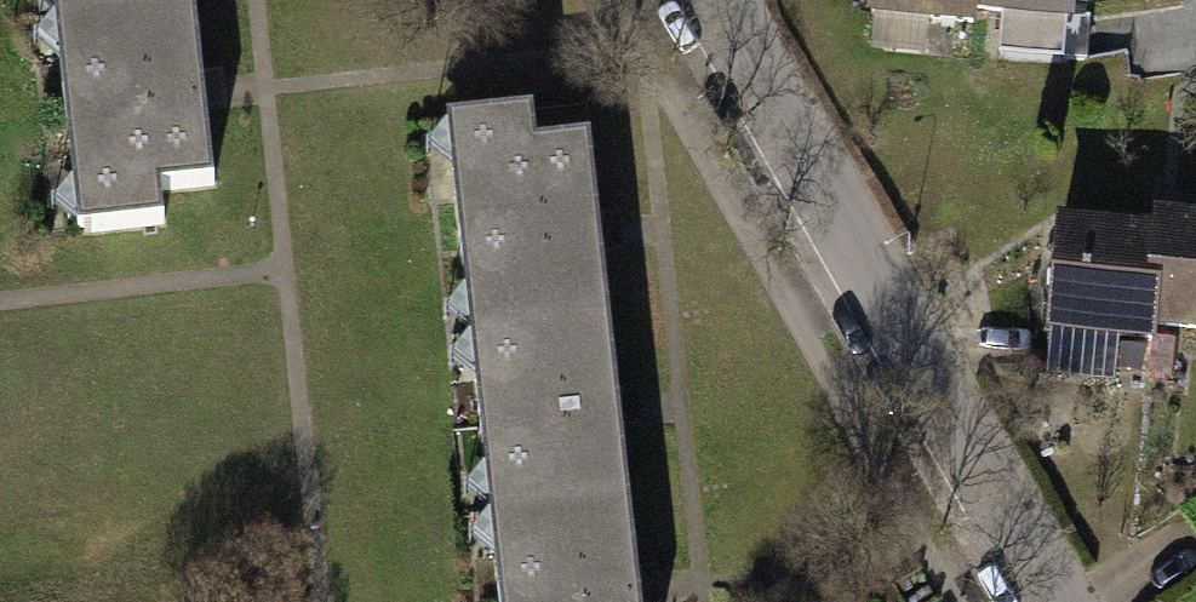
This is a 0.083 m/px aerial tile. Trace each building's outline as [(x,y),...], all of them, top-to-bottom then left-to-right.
[(53,28),(188,12),(187,0),(50,0),(53,28)] [(973,0),(878,0),(878,9),(972,16),(972,7),(973,0)] [(972,7),(1070,15),(1071,0),(973,0),(972,7)] [(188,12),(53,28),(76,227),(163,217),(159,186),(207,180),(188,12)] [(531,108),(445,118),(469,323),(604,308),(585,139),(535,145),(531,108)] [(1153,327),(1195,331),(1195,221),(1161,218),(1160,232),(1153,327)] [(1153,327),(1160,232),(1066,225),(1058,329),(1152,336),(1153,327)] [(604,308),(469,323),(492,529),(628,514),(604,308)] [(492,529),(501,601),(638,601),(628,514),(492,529)]
